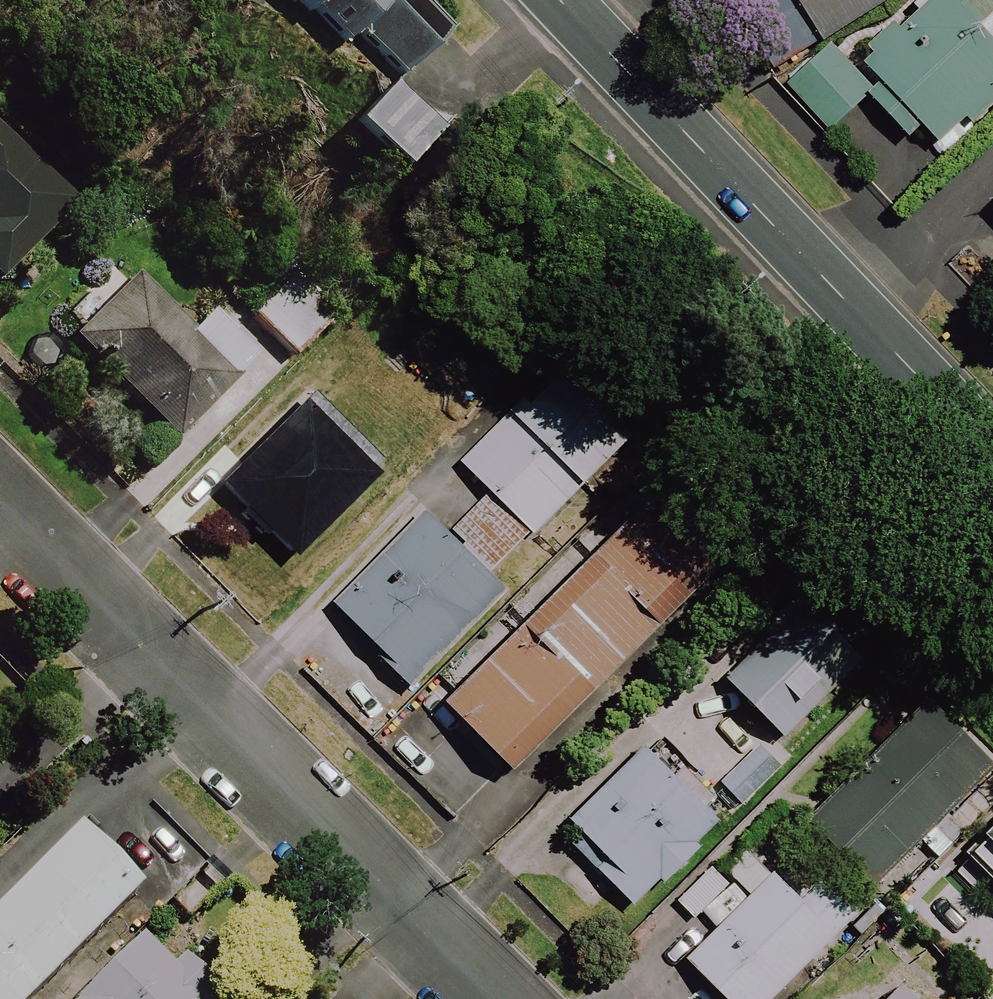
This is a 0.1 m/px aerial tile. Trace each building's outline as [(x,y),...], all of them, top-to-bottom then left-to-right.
[(329,56),(351,35),(396,81),(444,34),(411,0),(276,0),(329,56)] [(736,8),(780,73),(891,0),(748,0),(736,8)] [(899,34),(890,25),(847,68),(827,48),(784,91),(828,135),(863,99),(905,140),(916,129),(936,149),(992,91),(992,0),(932,0),(899,34)] [(431,135),(384,92),(343,136),(390,179),(431,135)] [(0,152),(0,277),(62,213),(0,152)] [(281,272),(238,316),(215,293),(178,331),(128,282),(68,343),(170,443),(227,385),(267,344),(283,360),(326,316),(281,272)] [(444,537),(422,516),(332,609),(414,688),(504,596),(486,579),(528,537),(532,534),(626,440),(558,372),(461,469),(486,494),(444,537)] [(373,476),(300,402),(212,490),(285,564),(373,476)] [(718,570),(649,501),(444,706),(513,775),(683,604),(718,570)] [(861,660),(800,600),(721,682),(782,742),(861,660)] [(871,888),(917,841),(933,856),(959,829),(943,813),(986,768),(926,710),(811,830),(871,888)] [(718,831),(644,753),(569,825),(603,861),(594,870),(633,911),(718,831)] [(964,860),(992,887),(992,828),(964,860)] [(69,838),(0,908),(0,998),(35,998),(133,901),(69,838)] [(727,890),(709,871),(673,905),(691,924),(727,890)] [(819,872),(791,899),(770,878),(684,964),(720,998),(773,998),(860,912),(819,872)] [(879,944),(825,998),(917,998),(925,990),(879,944)] [(170,954),(144,981),(120,959),(83,998),(217,998),(170,954)]
